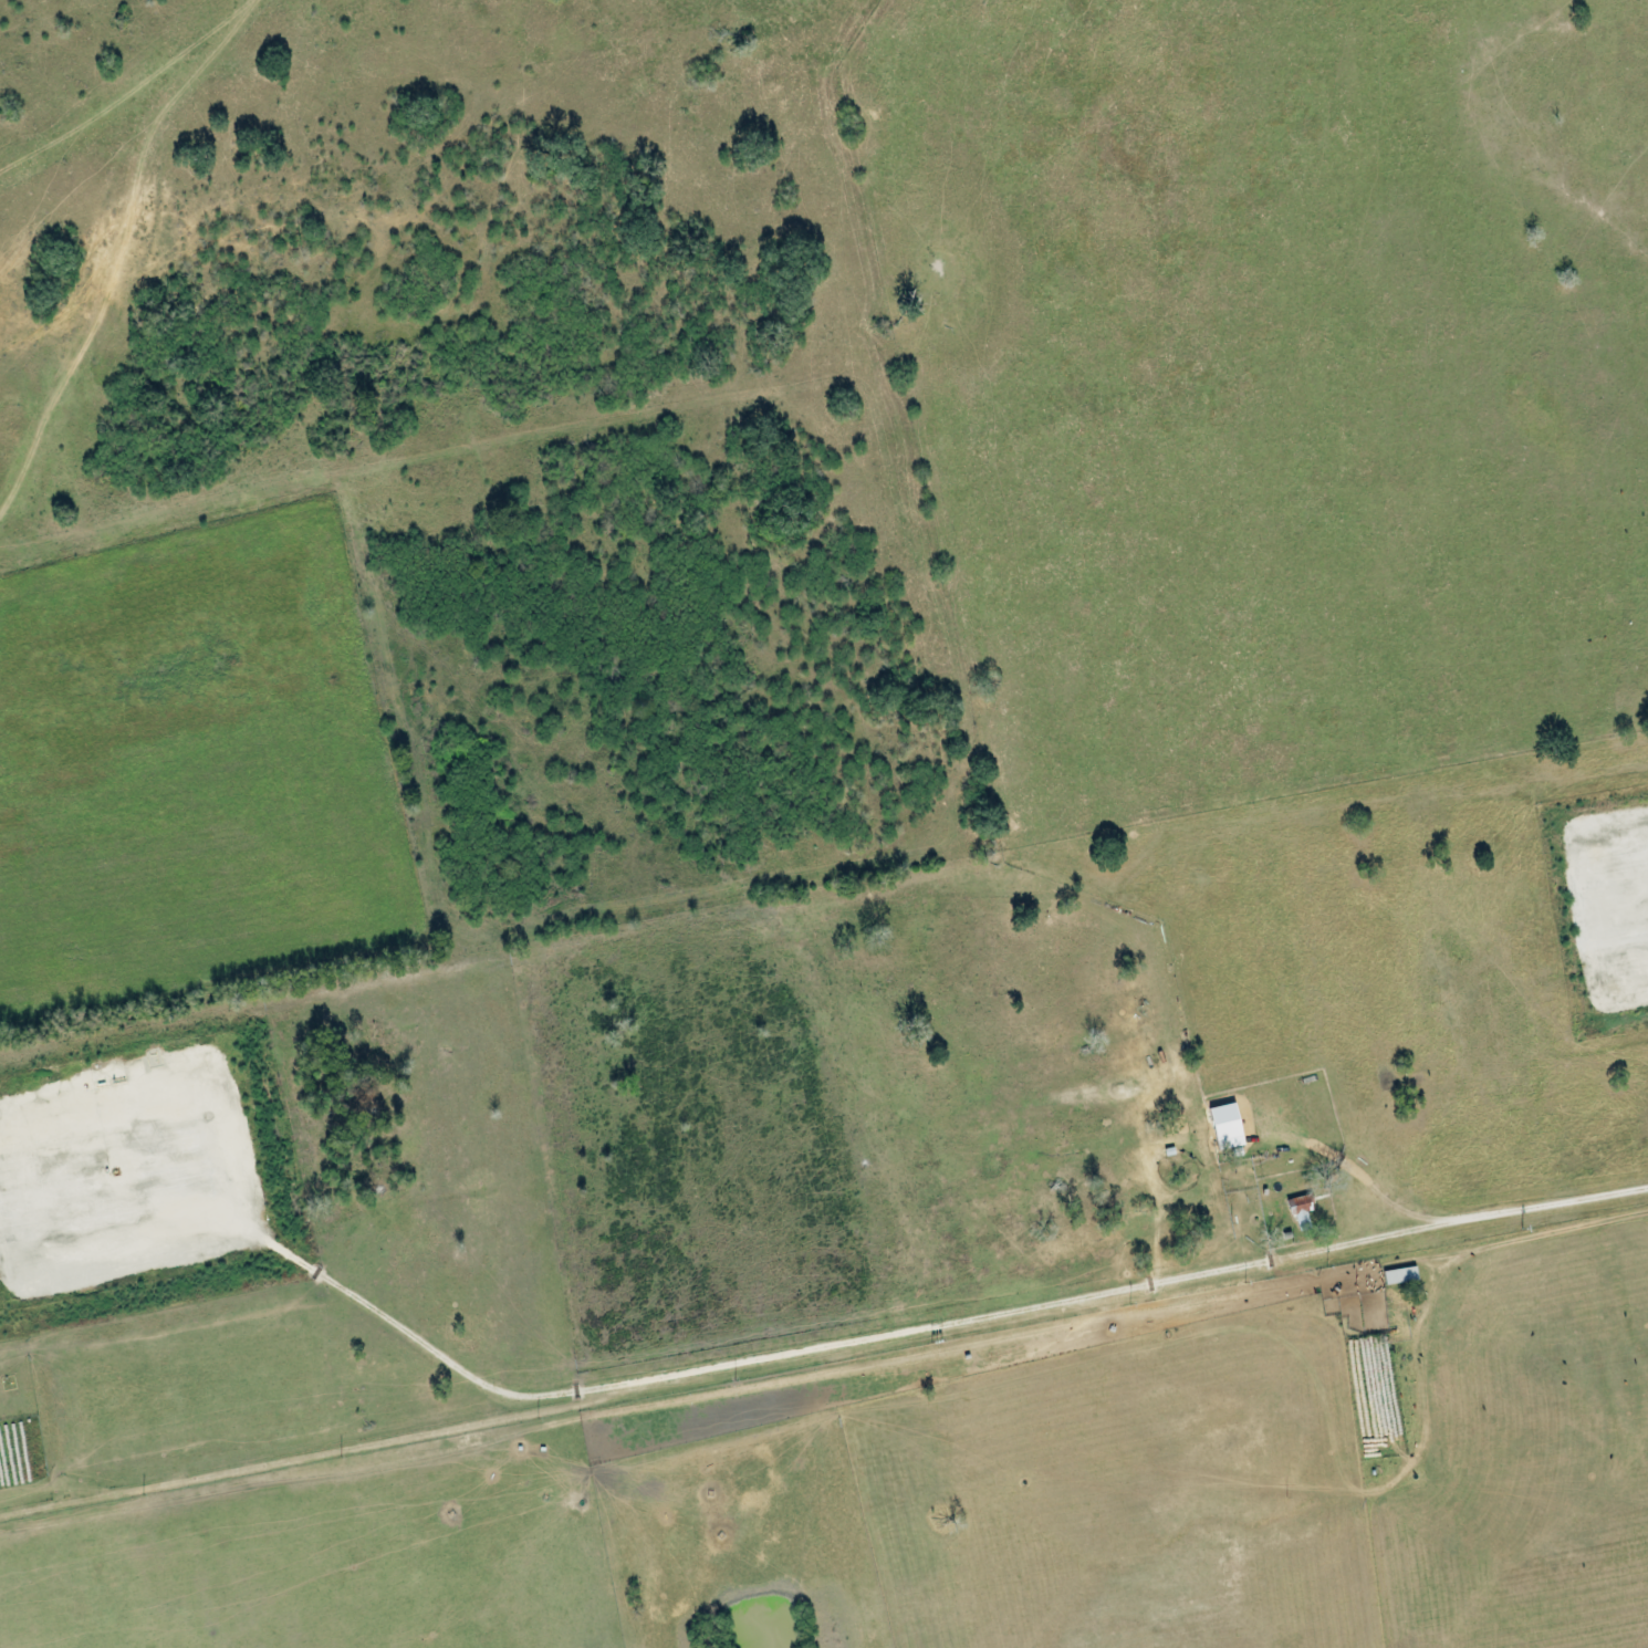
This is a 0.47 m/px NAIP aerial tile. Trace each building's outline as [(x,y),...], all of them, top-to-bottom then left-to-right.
[(1214,1150),(1239,1146),(1233,1105),(1208,1109),(1214,1150)]
